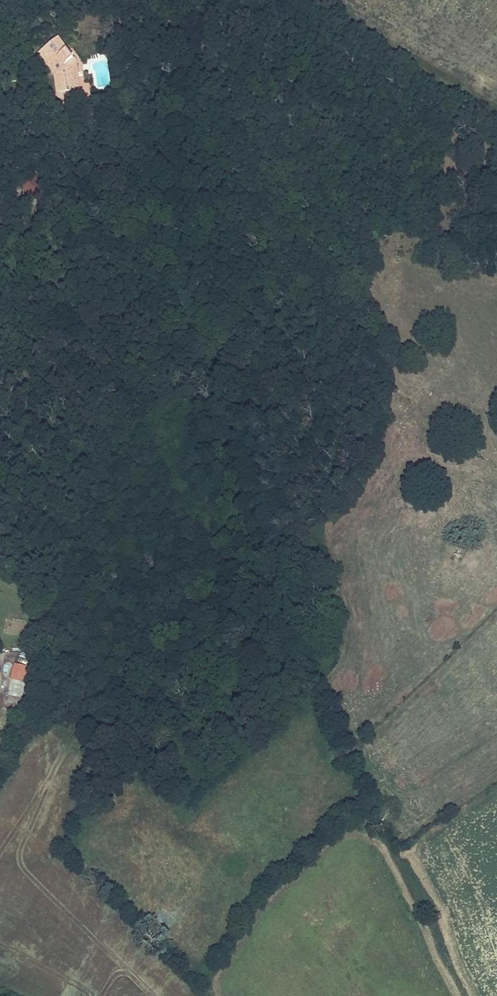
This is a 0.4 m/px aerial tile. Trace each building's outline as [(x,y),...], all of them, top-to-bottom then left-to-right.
[(55,50),(34,68),(49,86),(51,106),(77,103),(73,72),(55,50)] [(77,103),(51,106),(53,115),(79,112),(77,103)] [(47,332),(48,346),(53,346),(52,343),(56,343),(55,331),(47,332)] [(26,683),(30,668),(14,664),(10,679),(26,683)]
